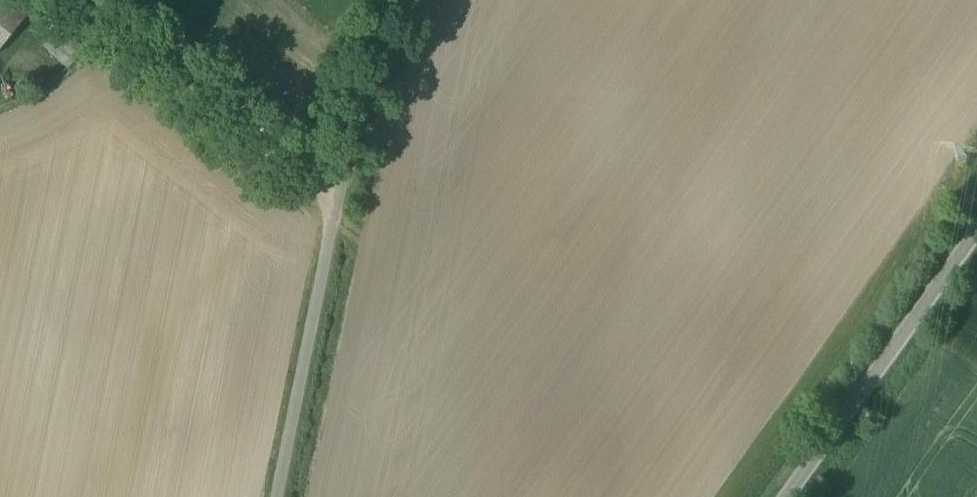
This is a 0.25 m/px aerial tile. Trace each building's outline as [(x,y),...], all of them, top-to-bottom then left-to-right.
[(23,23),(0,4),(0,51),(23,23)]
